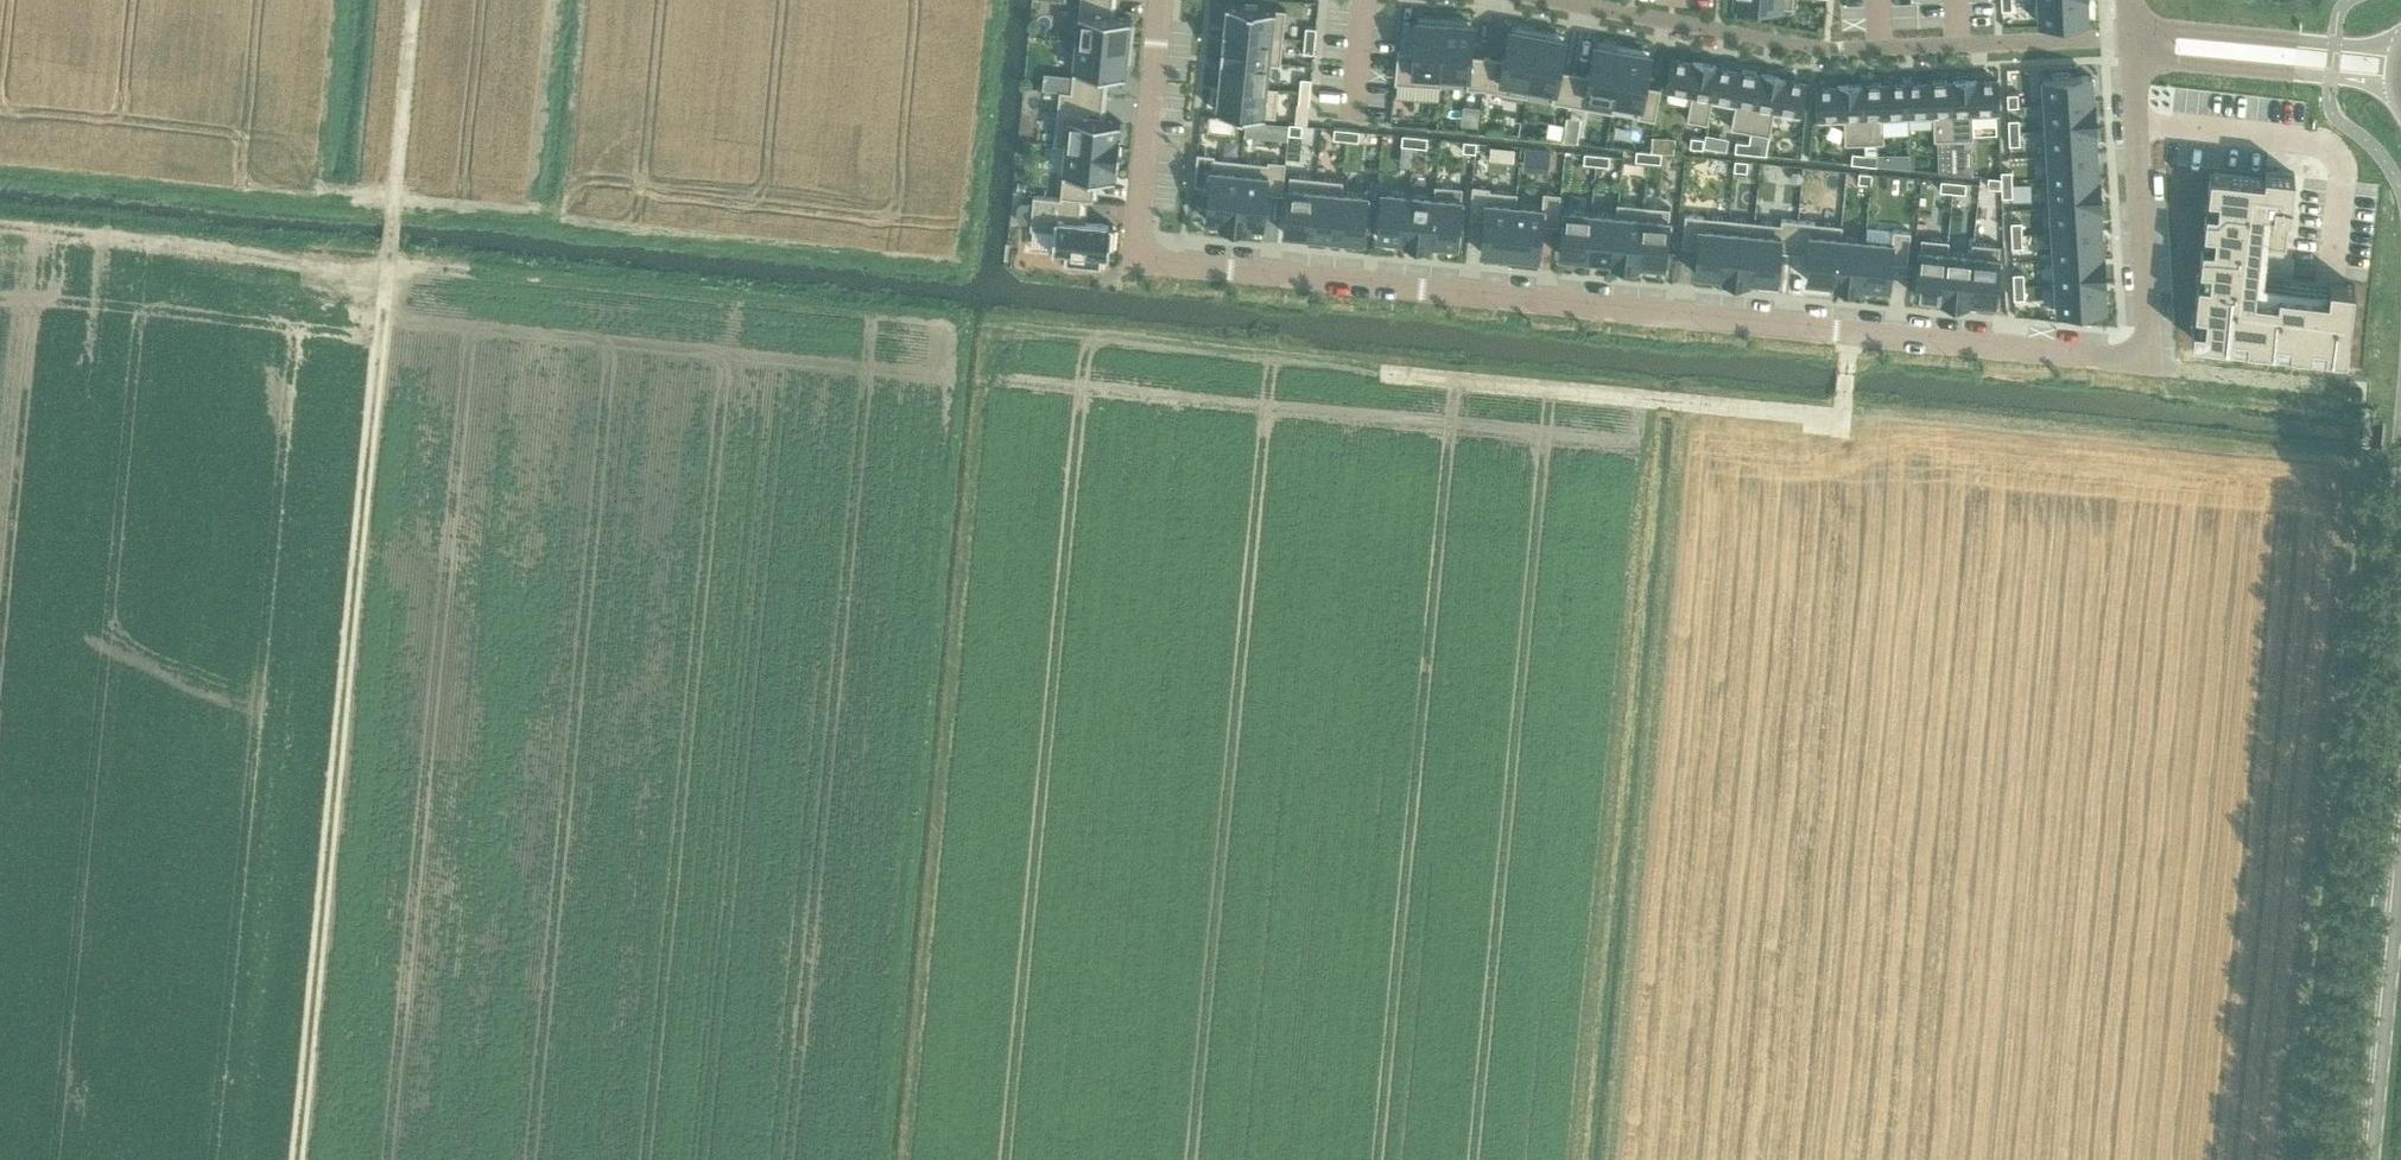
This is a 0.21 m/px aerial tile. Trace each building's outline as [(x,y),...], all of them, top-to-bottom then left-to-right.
[(1076,40),(1132,46),(1134,25),(1130,25),(1131,17),(1115,16),(1111,15),(1113,0),(1080,0),(1076,40)] [(2001,9),(2012,9),(2012,0),(2001,0),(2001,9)] [(2039,22),(2086,20),(2086,0),(2038,0),(2039,22)] [(1223,30),(1223,31),(1283,37),(1286,9),(1257,6),(1258,4),(1244,3),(1244,5),(1226,3),(1226,5),(1227,5),(1225,30),(1223,30)] [(1398,50),(1394,83),(1397,83),(1439,86),(1440,86),(1444,17),(1441,17),(1424,16),(1424,21),(1418,20),(1416,20),(1414,51),(1398,50)] [(1444,17),(1440,86),(1441,86),(1442,74),(1467,76),(1466,87),(1483,89),(1487,56),(1470,55),(1472,23),(1471,23),(1470,23),(1470,24),(1464,23),(1464,19),(1448,18),(1448,17),(1444,17)] [(1487,56),(1483,89),(1526,96),(1538,29),(1535,28),(1535,29),(1518,25),(1517,30),(1511,29),(1511,28),(1509,28),(1503,59),(1487,56)] [(1304,39),(1315,40),(1316,27),(1306,26),(1304,39)] [(1538,29),(1526,96),(1527,96),(1529,85),(1554,90),(1552,101),(1568,104),(1574,72),(1560,69),(1565,38),(1563,38),(1557,37),(1558,33),(1541,30),(1541,29),(1538,29)] [(1223,31),(1221,56),(1280,62),(1283,37),(1223,31)] [(1314,53),(1315,40),(1304,39),(1303,52),(1314,53)] [(1059,90),(1059,91),(1103,95),(1105,72),(1109,72),(1125,74),(1126,66),(1130,66),(1132,46),(1076,40),(1071,91),(1059,90)] [(1574,72),(1568,104),(1611,112),(1623,44),(1620,44),(1603,41),(1603,45),(1596,44),(1595,43),(1589,75),(1574,72)] [(1623,44),(1611,112),(1612,112),(1614,101),(1639,105),(1637,117),(1655,120),(1661,88),(1645,85),(1651,54),(1649,53),(1648,54),(1642,52),(1643,48),(1627,45),(1623,44)] [(1222,58),(1219,82),(1278,88),(1278,87),(1267,86),(1269,62),(1280,64),(1280,62),(1221,56),(1220,58),(1222,58)] [(1671,58),(1666,87),(1692,91),(1687,120),(1706,123),(1707,123),(1712,100),(1713,95),(1711,95),(1716,66),(1715,66),(1715,65),(1692,61),(1671,58)] [(1716,66),(1711,95),(1713,95),(1712,100),(1735,105),(1731,128),(1750,131),(1761,74),(1756,73),(1756,71),(1742,69),(1742,70),(1716,66)] [(2051,77),(2043,77),(2045,104),(2094,101),(2093,100),(2092,100),(2090,75),(2070,76),(2069,71),(2051,73),(2051,77)] [(1761,74),(1750,131),(1769,135),(1774,112),(1799,117),(1806,82),(1785,78),(1762,74),(1761,74)] [(1301,77),(1299,90),(1310,91),(1311,78),(1301,77)] [(1932,82),(1907,83),(1908,118),(1933,117),(1934,140),(1953,139),(1951,81),(1946,81),(1946,79),(1932,80),(1932,82)] [(1953,81),(1951,81),(1953,139),(1973,138),(1972,115),(1998,114),(1997,79),(1976,80),(1976,79),(1953,80),(1953,81)] [(1215,108),(1215,110),(1275,116),(1278,88),(1219,82),(1217,108),(1215,108)] [(1867,84),(1862,84),(1864,143),(1884,142),(1883,119),(1908,118),(1907,83),(1881,83),(1881,82),(1867,82),(1867,84)] [(1837,85),(1816,86),(1818,121),(1844,120),(1845,143),(1864,143),(1862,84),(1837,85)] [(1309,104),(1310,91),(1299,90),(1298,103),(1309,104)] [(1059,91),(1054,142),(1119,149),(1121,133),(1119,132),(1121,120),(1105,119),(1101,118),(1103,95),(1059,91)] [(2018,93),(2007,93),(2008,106),(2018,106),(2018,93)] [(2094,101),(2045,104),(2046,130),(2095,127),(2094,101)] [(2019,119),(2008,119),(2008,132),(2019,131),(2019,119)] [(1302,124),(1289,123),(1288,133),(1301,135),(1302,124)] [(1347,128),(1334,127),(1333,138),(1346,139),(1347,128)] [(2095,127),(2046,130),(2048,155),(2095,153),(2094,128),(2095,128),(2095,127)] [(1359,130),(1347,128),(1346,139),(1358,140),(1359,130)] [(2019,131),(2008,132),(2009,145),(2020,144),(2019,131)] [(1564,132),(1563,139),(1577,141),(1578,134),(1564,132)] [(1402,134),(1401,145),(1414,146),(1415,135),(1402,134)] [(1706,134),(1703,145),(1712,147),(1714,136),(1706,134)] [(1427,136),(1415,135),(1414,146),(1426,147),(1427,136)] [(1691,136),(1690,147),(1703,148),(1704,137),(1691,136)] [(1464,140),(1463,151),(1475,152),(1476,141),(1464,140)] [(1734,151),(1747,152),(1748,142),(1736,140),(1734,151)] [(1054,142),(1054,144),(1065,145),(1060,196),(1081,198),(1093,200),(1093,197),(1095,175),(1099,176),(1115,177),(1116,165),(1118,165),(1119,149),(1054,142)] [(1761,143),(1748,142),(1747,152),(1760,153),(1761,143)] [(1524,149),(1523,163),(1535,165),(1537,150),(1524,149)] [(1636,149),(1635,160),(1648,161),(1649,150),(1636,149)] [(1660,162),(1661,152),(1650,151),(1649,150),(1648,161),(1660,162)] [(1197,152),(1194,184),(1210,186),(1206,220),(1218,221),(1218,222),(1234,224),(1241,159),(1214,156),(1215,153),(1197,152)] [(1583,163),(1596,164),(1597,153),(1584,152),(1583,163)] [(1851,162),(1851,163),(1864,164),(1865,153),(1852,152),(1851,162)] [(1596,164),(1608,165),(1610,155),(1597,153),(1596,164)] [(1865,153),(1864,164),(1876,165),(1876,164),(1890,166),(1890,153),(1865,153)] [(2095,153),(2048,155),(2050,181),(2098,178),(2098,177),(2097,177),(2095,153)] [(1241,159),(1234,224),(1251,226),(1251,224),(1263,225),(1266,191),(1282,193),(1286,161),(1268,159),(1267,162),(1241,159)] [(1735,159),(1734,170),(1746,171),(1747,161),(1735,159)] [(1954,159),(1940,160),(1940,171),(1941,171),(1953,173),(1954,162),(1954,160),(1954,159)] [(1954,162),(1953,173),(1971,174),(1970,160),(1954,160),(1954,162)] [(2193,322),(2191,338),(2230,342),(2230,347),(2246,348),(2246,344),(2275,347),(2275,352),(2289,353),(2289,349),(2311,351),(2310,356),(2324,357),(2325,352),(2346,355),(2354,285),(2344,284),(2329,282),(2329,287),(2328,294),(2278,289),(2277,297),(2255,295),(2260,247),(2267,248),(2286,250),(2287,238),(2288,231),(2294,174),(2290,173),(2269,171),(2265,170),(2264,173),(2264,177),(2210,171),(2207,193),(2206,207),(2203,228),(2202,242),(2199,264),(2202,264),(2208,264),(2206,278),(2198,277),(2194,309),(2203,310),(2201,324),(2195,323),(2195,322),(2193,322)] [(2012,171),(2002,171),(2002,184),(2013,183),(2012,171)] [(1859,172),(1858,182),(1871,183),(1872,173),(1859,172)] [(1289,174),(1284,232),(1310,235),(1316,176),(1289,174)] [(1316,176),(1310,235),(1336,237),(1342,179),(1316,176)] [(1988,176),(1987,187),(2000,188),(2001,177),(1988,176)] [(2098,178),(2050,181),(2051,207),(2100,204),(2098,178)] [(1342,179),(1336,237),(1363,240),(1364,225),(1373,226),(1376,205),(1366,204),(1367,193),(1342,190),(1343,179),(1342,179)] [(1941,180),(1940,190),(1952,191),(1953,181),(1941,180)] [(1952,191),(1965,193),(1966,182),(1953,181),(1952,191)] [(1409,192),(1404,241),(1430,243),(1436,183),(1435,183),(1433,195),(1409,192)] [(1436,183),(1430,243),(1431,243),(1431,242),(1457,245),(1462,186),(1436,183)] [(2013,183),(2002,184),(2003,197),(2013,196),(2013,183)] [(1472,184),(1469,216),(1485,218),(1482,252),(1487,252),(1487,256),(1505,257),(1506,254),(1510,255),(1516,191),(1490,188),(1490,186),(1472,184)] [(1382,190),(1378,237),(1403,239),(1403,241),(1404,241),(1409,192),(1382,190)] [(1516,191),(1510,255),(1514,255),(1514,258),(1532,260),(1533,257),(1538,257),(1542,224),(1558,225),(1561,193),(1543,191),(1542,205),(1516,203),(1517,191),(1516,191)] [(1017,205),(1016,217),(1020,221),(1030,222),(1030,228),(1032,228),(1030,247),(1052,250),(1054,250),(1054,248),(1066,249),(1064,264),(1101,268),(1103,253),(1106,253),(1106,255),(1108,255),(1109,248),(1112,249),(1114,230),(1111,230),(1112,223),(1110,223),(1109,224),(1085,222),(1079,221),(1081,200),(1081,198),(1060,196),(1060,197),(1033,195),(1032,202),(1022,201),(1017,205)] [(1591,210),(1586,257),(1611,260),(1611,261),(1612,261),(1618,202),(1617,202),(1616,213),(1591,210)] [(1618,202),(1612,261),(1637,264),(1643,204),(1618,202)] [(1643,204),(1637,264),(1639,264),(1639,263),(1664,265),(1670,207),(1643,204)] [(2100,204),(2051,207),(2053,232),(2100,229),(2098,205),(2100,205),(2100,204)] [(1564,208),(1560,255),(1586,257),(1591,210),(1564,208)] [(1685,213),(1682,246),(1698,247),(1695,273),(1722,276),(1722,277),(1723,277),(1729,218),(1685,213)] [(1729,218),(1723,277),(1748,280),(1754,220),(1729,218)] [(1754,220),(1748,280),(1750,280),(1750,279),(1777,281),(1780,251),(1795,252),(1798,220),(1781,218),(1781,223),(1754,220)] [(1798,220),(1795,252),(1809,254),(1807,280),(1834,282),(1834,284),(1835,284),(1841,224),(1798,220)] [(2021,221),(2011,222),(2011,235),(2022,234),(2021,221)] [(1841,224),(1835,284),(1860,286),(1865,238),(1841,235),(1842,224),(1841,224)] [(1865,238),(1860,286),(1862,286),(1862,285),(1889,288),(1891,262),(1907,263),(1910,231),(1892,229),(1891,240),(1865,238)] [(2100,229),(2053,232),(2054,258),(2103,255),(2103,254),(2101,254),(2100,229)] [(2022,234),(2011,235),(2012,247),(2022,247),(2022,234)] [(1921,237),(1915,295),(1940,298),(1940,299),(1942,299),(1948,239),(1921,237)] [(1948,239),(1942,299),(1967,302),(1973,242),(1972,242),(1971,253),(1948,251),(1949,239),(1948,239)] [(1973,242),(1967,302),(1968,302),(1968,300),(1994,303),(2000,244),(1973,242)] [(2103,255),(2054,258),(2056,284),(2104,281),(2103,255)] [(2023,273),(2013,273),(2013,286),(2024,285),(2023,273)] [(2104,281),(2056,284),(2057,310),(2065,310),(2066,314),(2084,313),(2084,309),(2105,307),(2103,282),(2104,282),(2104,281)] [(2024,285),(2013,286),(2014,299),(2024,298),(2024,285)]
